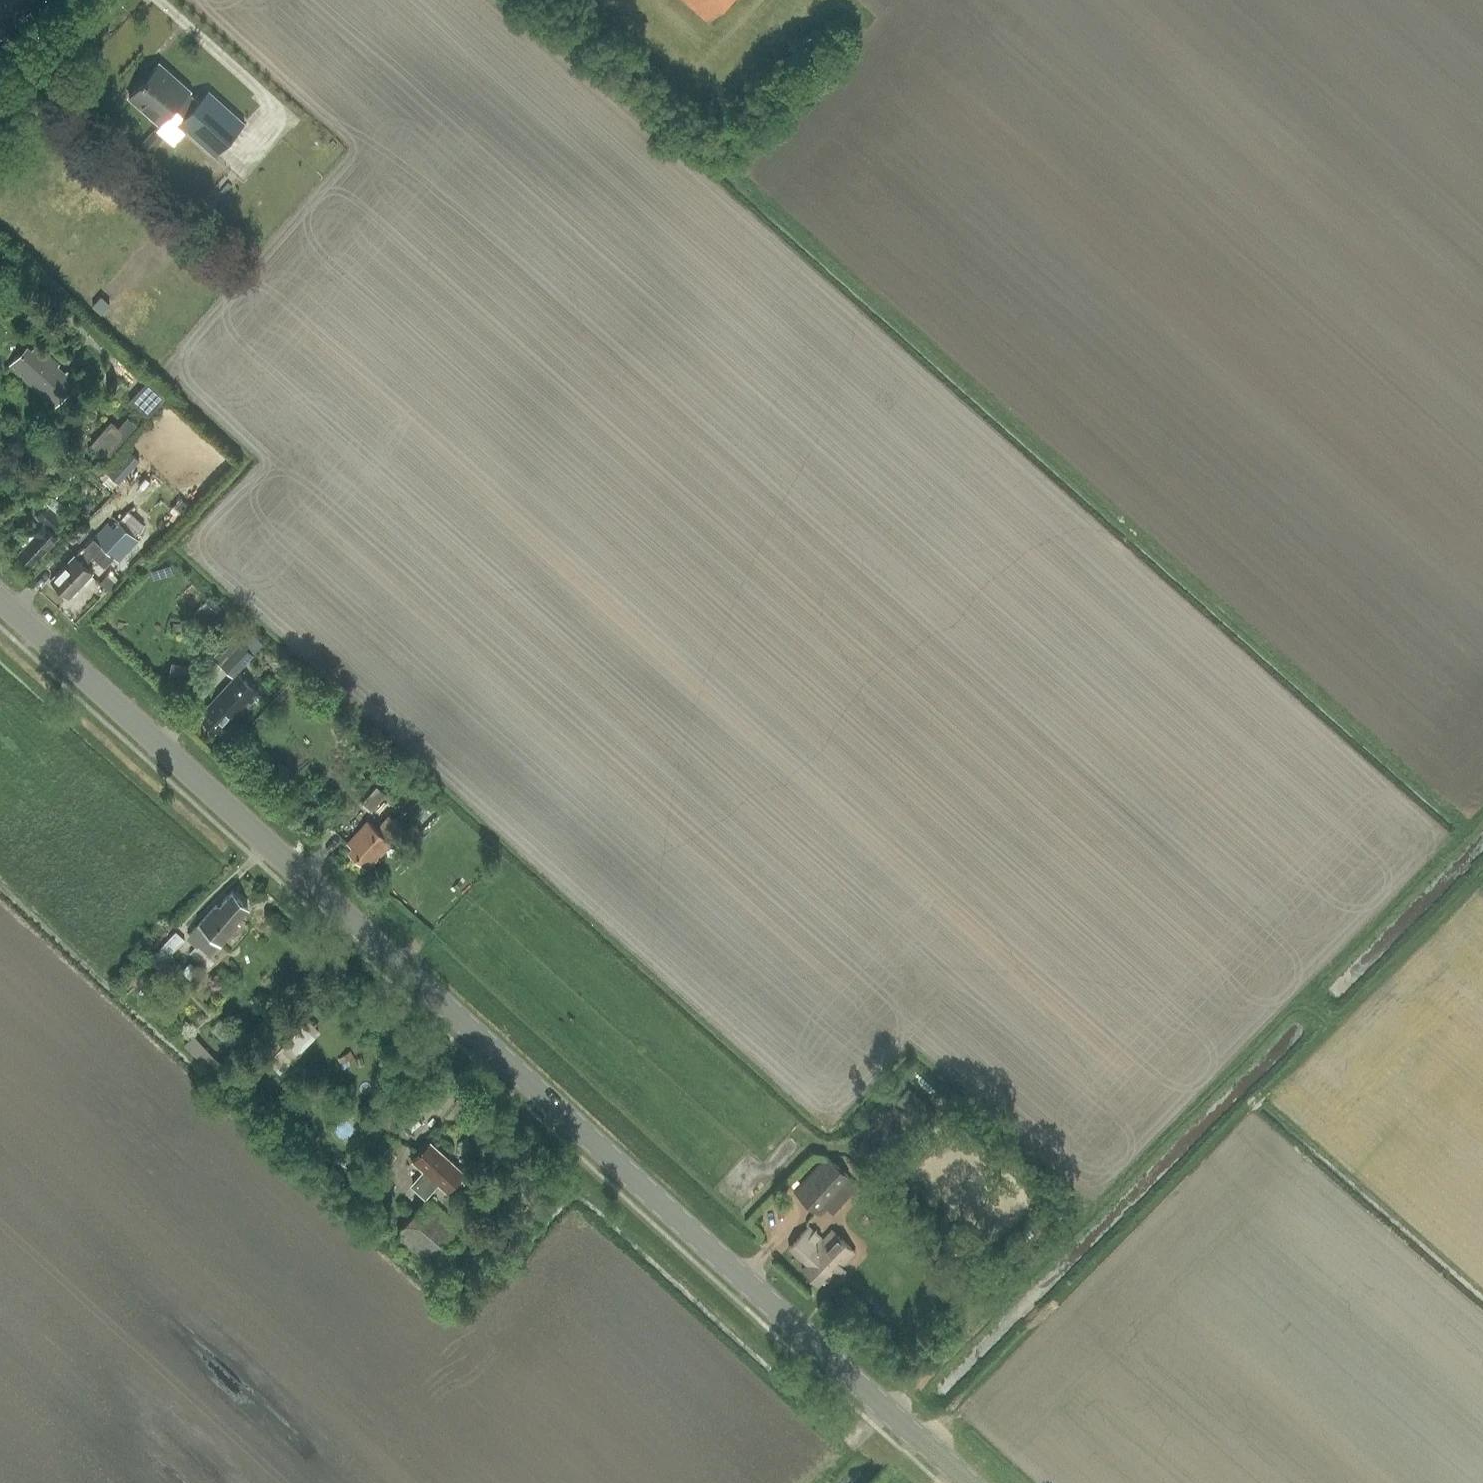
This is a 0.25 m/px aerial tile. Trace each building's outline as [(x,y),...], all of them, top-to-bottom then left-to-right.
[(727,0),(686,0),(709,21),(727,0)] [(216,157),(245,124),(209,91),(199,101),(190,93),(191,92),(160,64),(130,97),(161,125),(176,109),(185,117),(179,124),(216,157)] [(56,407),(79,382),(37,345),(32,350),(28,347),(10,366),(56,407)] [(147,418),(167,397),(149,380),(130,401),(147,418)] [(108,457),(137,424),(129,417),(119,428),(112,421),(92,444),(108,457)] [(58,536),(54,532),(65,521),(48,504),(36,516),(44,523),(34,534),(36,536),(20,553),(32,564),(58,536)] [(84,546),(76,555),(75,555),(52,579),(70,596),(93,572),(85,564),(93,555),(99,561),(108,552),(119,562),(139,540),(115,517),(85,547),(84,546)] [(263,645),(249,632),(239,643),(231,636),(210,658),(232,678),(263,645)] [(223,737),(261,696),(237,674),(203,712),(206,716),(203,720),(215,731),(216,730),(223,737)] [(352,793),(371,811),(386,795),(376,786),(375,787),(366,778),(352,793)] [(405,829),(390,816),(378,829),(368,821),(348,843),(353,847),(349,851),(368,869),(405,829)] [(222,944),(222,943),(241,922),(238,920),(249,908),(232,893),(221,905),(216,906),(190,934),(201,943),(189,958),(206,973),(224,952),(219,947),(222,944)] [(311,1017),(270,1057),(282,1070),(323,1029),(311,1017)] [(431,1143),(414,1161),(429,1175),(426,1178),(432,1184),(435,1181),(447,1192),(464,1173),(431,1143)] [(817,1212),(849,1177),(828,1157),(796,1193),(817,1212)] [(469,1233),(430,1198),(398,1233),(436,1268),(469,1233)] [(833,1230),(824,1240),(809,1227),(789,1248),(807,1265),(802,1270),(819,1285),(822,1281),(826,1284),(856,1252),(833,1230)]
